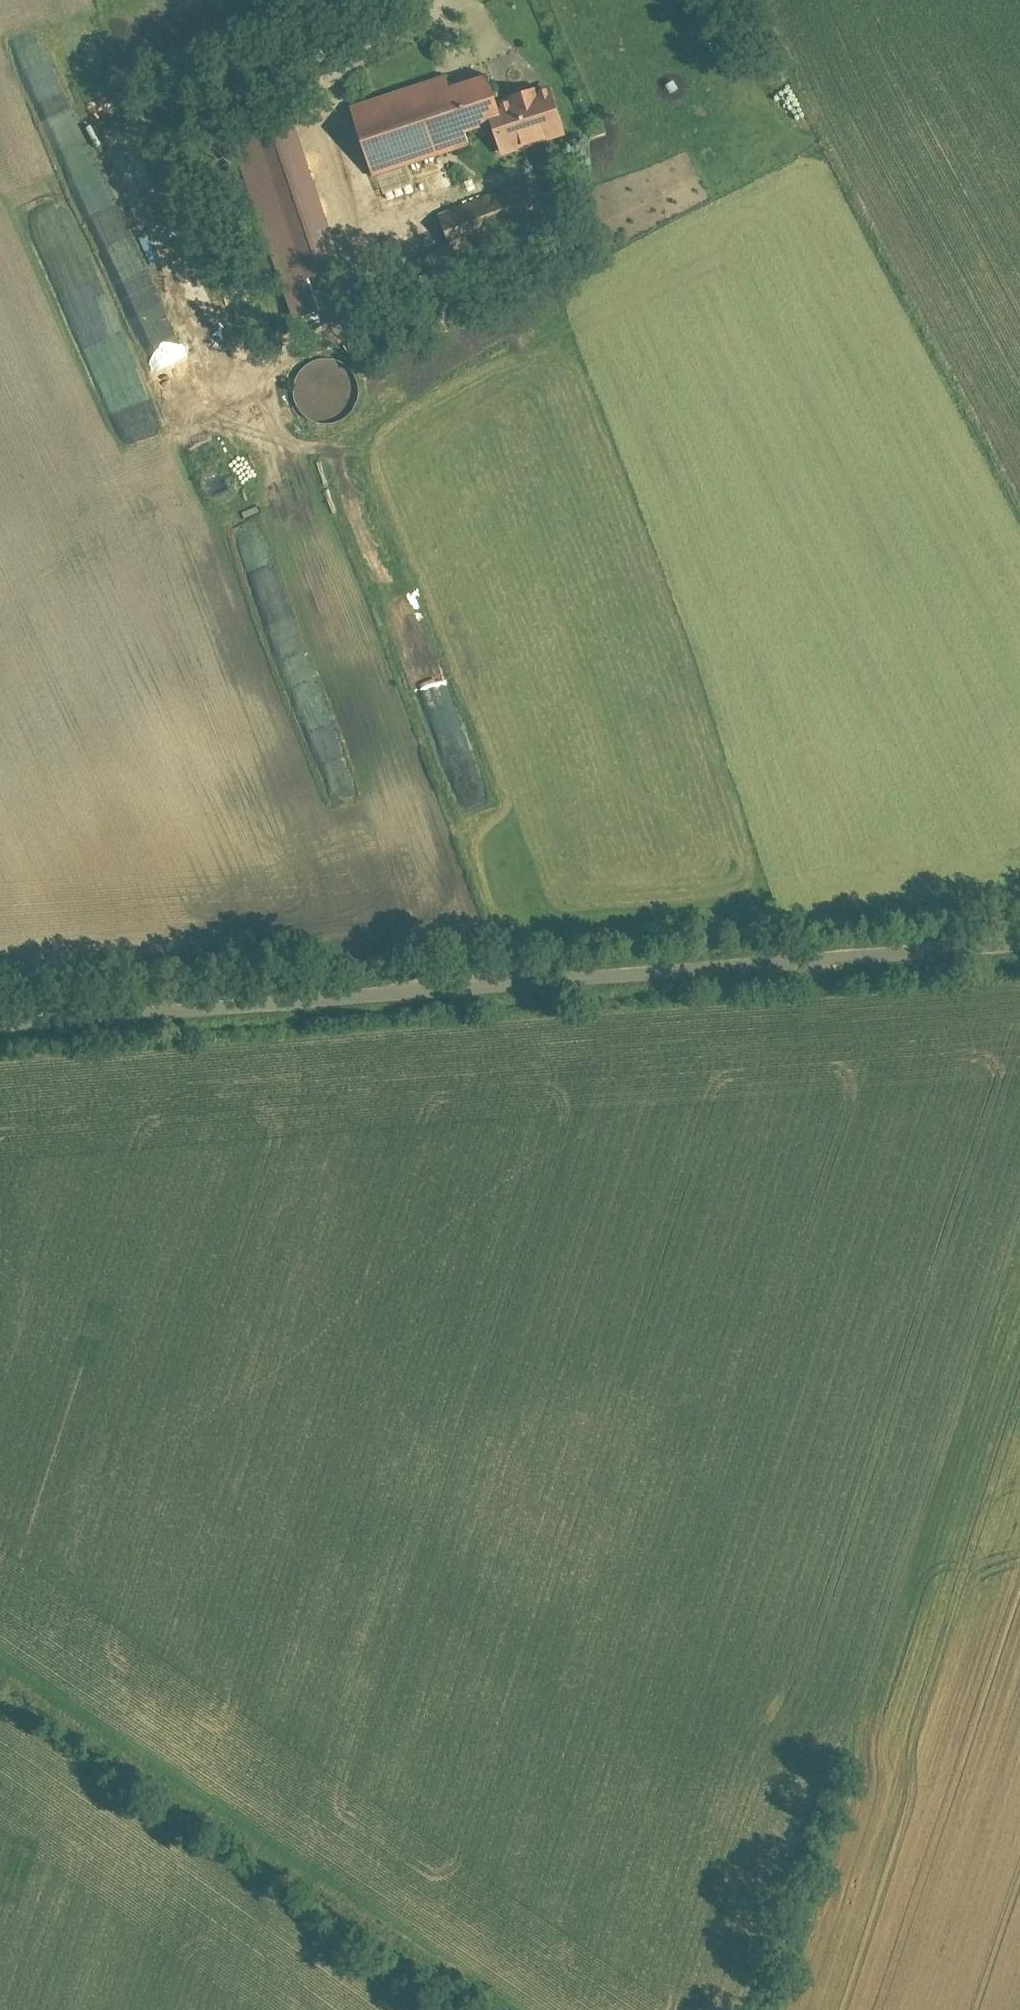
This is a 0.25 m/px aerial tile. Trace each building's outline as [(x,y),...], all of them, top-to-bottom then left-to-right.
[(338,95),(362,181),(465,151),(461,134),(488,126),(497,159),(567,139),(552,87),(492,104),(484,74),(450,83),(445,65),(338,95)] [(229,148),(269,285),(329,268),(289,130),(229,148)] [(388,193),(416,185),(411,167),(383,175),(388,193)] [(522,178),(437,211),(451,248),(537,215),(522,178)] [(360,388),(356,377),(349,368),(339,362),(327,359),(317,361),(307,365),(299,373),(294,382),(292,393),(293,403),(298,413),(305,421),(315,426),(327,428),(338,426),(348,420),(356,411),(360,400),(360,388)]
